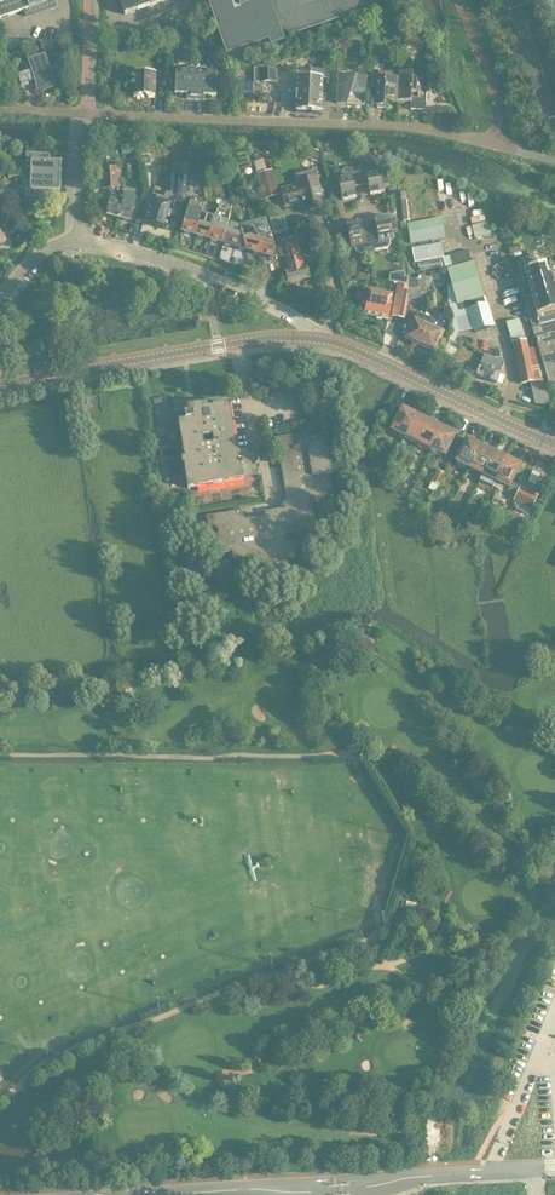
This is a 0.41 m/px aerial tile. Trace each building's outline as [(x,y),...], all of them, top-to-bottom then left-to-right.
[(57,6),(55,0),(0,0),(0,19),(23,11),(26,17),(57,6)] [(125,15),(162,2),(161,0),(120,0),(125,15)] [(227,57),(268,42),(269,45),(271,48),(284,43),(283,40),(282,38),(382,4),(381,0),(207,0),(227,57)] [(407,7),(392,12),(395,22),(410,17),(407,7)] [(404,47),(423,47),(423,35),(404,35),(404,47)] [(55,85),(45,56),(29,62),(32,71),(18,76),(22,89),(37,84),(39,91),(55,86),(57,87),(57,86),(55,85)] [(264,66),(255,68),(256,83),(278,82),(277,71),(276,71),(276,64),(264,66)] [(187,99),(196,100),(197,68),(188,67),(188,70),(176,70),(175,94),(187,95),(187,99)] [(206,68),(197,68),(196,100),(205,100),(205,96),(216,96),(218,72),(206,71),(206,68)] [(322,108),(323,94),(324,79),(323,79),(324,71),(311,70),(311,78),(297,78),(296,111),(322,112),(322,108)] [(398,102),(399,79),(400,73),(379,72),(379,76),(372,75),(371,87),(378,88),(377,108),(385,109),(385,101),(398,102)] [(426,111),(427,81),(421,80),(413,74),(400,73),(399,79),(398,102),(411,103),(410,110),(426,111)] [(133,96),(135,96),(137,98),(141,98),(143,96),(156,97),(157,75),(134,74),(133,96)] [(365,107),(366,77),(357,77),(356,77),(339,76),(338,95),(337,109),(345,110),(346,110),(347,106),(365,107)] [(337,109),(338,95),(330,94),(330,109),(337,109)] [(296,104),(277,103),(276,116),(295,117),(296,104)] [(115,146),(106,146),(106,155),(115,155),(115,146)] [(247,152),(238,154),(242,170),(251,168),(247,152)] [(32,162),(32,175),(61,176),(61,172),(61,170),(61,166),(61,162),(47,161),(47,154),(27,153),(27,162),(32,162)] [(266,170),(263,160),(254,163),(257,173),(266,170)] [(229,166),(232,176),(240,173),(237,163),(229,166)] [(366,166),(358,168),(361,182),(368,181),(370,195),(385,192),(380,170),(377,170),(376,166),(372,164),(367,165),(366,166)] [(119,178),(119,167),(100,168),(101,173),(101,179),(119,178)] [(342,200),(357,197),(354,183),(361,182),(358,168),(351,169),(349,168),(344,169),(341,173),(342,177),(338,178),(342,200)] [(258,175),(265,200),(279,196),(272,171),(258,175)] [(114,188),(113,191),(121,193),(123,187),(120,187),(119,178),(101,179),(101,173),(95,174),(96,189),(114,188)] [(61,176),(32,175),(31,188),(26,188),(26,197),(46,198),(46,190),(60,191),(60,187),(60,185),(60,182),(60,180),(61,176)] [(185,205),(186,177),(171,177),(170,192),(168,191),(158,224),(168,228),(171,217),(175,216),(176,212),(174,208),(176,202),(185,205)] [(317,179),(298,183),(299,185),(283,190),(287,206),(303,202),(306,212),(325,208),(321,195),(323,192),(320,190),(317,179)] [(123,187),(121,193),(126,194),(137,197),(139,190),(123,186),(123,187)] [(158,224),(168,191),(155,187),(145,221),(158,224)] [(121,193),(113,191),(107,215),(120,219),(126,194),(121,193)] [(400,192),(403,222),(409,221),(406,192),(400,192)] [(137,197),(126,194),(120,219),(131,221),(137,197)] [(203,207),(204,207),(203,200),(193,197),(191,203),(190,203),(181,231),(183,232),(184,233),(188,235),(190,234),(195,235),(203,207)] [(215,210),(204,207),(203,207),(195,235),(196,236),(197,237),(201,239),(203,238),(207,239),(215,210)] [(230,214),(215,210),(207,239),(210,240),(211,241),(215,243),(217,242),(222,243),(227,224),(230,214)] [(284,216),(270,220),(273,234),(288,230),(284,216)] [(378,234),(371,235),(373,249),(381,248),(383,249),(388,248),(391,244),(390,240),(393,240),(389,217),(375,220),(378,234)] [(411,244),(445,238),(442,219),(407,224),(411,244)] [(366,251),(373,249),(371,235),(364,236),(361,222),(347,225),(351,248),(355,247),(356,251),(360,254),(365,253),(366,251)] [(475,239),(491,235),(488,222),(471,226),(475,239)] [(238,227),(246,250),(251,251),(252,253),(259,255),(261,254),(253,231),(251,223),(238,227)] [(238,227),(227,224),(222,243),(224,244),(224,245),(228,246),(230,245),(238,248),(238,249),(243,250),(245,249),(246,250),(238,227)] [(268,227),(253,231),(261,254),(267,256),(267,258),(275,260),(277,258),(268,227)] [(304,269),(295,232),(283,235),(282,233),(274,235),(280,256),(285,255),(289,272),(287,273),(288,281),(308,277),(306,268),(304,269)] [(508,244),(512,259),(522,256),(518,242),(508,244)] [(415,263),(444,258),(442,244),(412,249),(415,263)] [(475,333),(495,328),(488,303),(486,304),(474,263),(472,263),(469,250),(450,256),(450,257),(453,269),(447,271),(445,271),(453,333),(461,333),(474,329),(475,333)] [(541,267),(541,266),(534,256),(519,261),(523,273),(527,272),(534,296),(524,299),(532,328),(554,322),(554,263),(541,267)] [(450,257),(444,258),(447,271),(453,269),(450,257)] [(391,273),(390,281),(408,284),(408,281),(408,277),(404,277),(404,271),(391,273)] [(425,277),(425,276),(425,275),(419,275),(419,277),(419,281),(408,281),(408,286),(408,299),(418,300),(419,292),(432,292),(432,277),(425,277)] [(360,279),(345,278),(345,294),(359,294),(360,279)] [(318,304),(321,312),(323,316),(331,313),(326,301),(334,299),(333,293),(334,293),(332,284),(326,286),(327,294),(323,295),(324,302),(318,304)] [(398,284),(392,317),(405,320),(407,310),(408,299),(408,286),(398,284)] [(388,319),(392,297),(391,297),(391,294),(375,291),(375,294),(369,293),(365,315),(376,317),(377,319),(381,319),(382,318),(388,319)] [(420,345),(421,345),(430,325),(421,321),(422,319),(416,316),(406,339),(412,341),(412,344),(417,346),(420,345)] [(531,383),(536,405),(550,402),(541,366),(539,367),(535,351),(528,352),(519,319),(506,323),(512,344),(521,385),(531,383)] [(532,328),(548,384),(550,385),(554,384),(554,322),(532,328)] [(430,325),(421,345),(422,348),(427,351),(430,349),(435,352),(445,329),(439,326),(438,329),(430,325)] [(477,376),(497,384),(505,363),(485,355),(477,376)] [(168,396),(154,398),(158,423),(172,421),(168,396)] [(237,450),(229,404),(209,407),(208,403),(200,405),(200,404),(188,406),(188,413),(185,413),(186,420),(179,422),(185,458),(182,459),(183,465),(184,465),(188,489),(189,489),(191,496),(251,486),(251,487),(259,486),(258,476),(258,475),(253,447),(237,450)] [(401,411),(390,406),(386,414),(398,420),(396,423),(394,423),(392,428),(393,429),(392,431),(406,437),(416,415),(403,409),(401,411)] [(419,415),(417,416),(416,415),(406,437),(419,444),(430,422),(423,418),(423,417),(419,415)] [(432,450),(443,428),(441,427),(441,425),(436,423),(435,424),(430,422),(419,444),(432,450)] [(456,434),(443,428),(432,450),(446,456),(447,455),(448,455),(450,451),(449,449),(456,434)] [(291,436),(277,438),(287,503),(284,508),(264,511),(265,516),(247,520),(241,516),(240,510),(206,516),(208,526),(213,526),(218,529),(219,534),(210,535),(211,545),(216,545),(222,549),(222,553),(237,551),(238,556),(252,553),(253,563),(258,562),(264,566),(265,571),(275,569),(274,564),(288,562),(288,557),(291,552),(296,551),(295,541),(285,542),(284,538),(288,532),(317,528),(313,503),(310,504),(309,499),(333,495),(330,474),(332,473),(327,442),(322,443),(321,435),(306,438),(306,440),(299,442),(297,444),(298,447),(293,447),(291,436)] [(456,462),(470,468),(481,446),(475,443),(475,441),(471,440),(469,440),(467,439),(456,462)] [(482,446),(481,446),(470,468),(484,475),(494,452),(489,450),(488,448),(484,446),(482,446)] [(499,454),(494,452),(484,475),(496,481),(507,459),(505,458),(505,456),(501,454),(499,454)] [(512,461),(507,459),(496,481),(509,488),(520,467),(518,465),(518,462),(514,460),(512,461)] [(433,482),(434,483),(439,485),(445,474),(438,470),(433,482)] [(537,483),(541,472),(534,470),(530,481),(537,483)] [(401,493),(405,484),(400,481),(396,490),(401,493)] [(439,485),(434,483),(430,491),(435,494),(439,485)] [(531,509),(538,494),(521,485),(514,501),(531,509)] [(417,905),(407,902),(404,913),(414,916),(417,905)]
